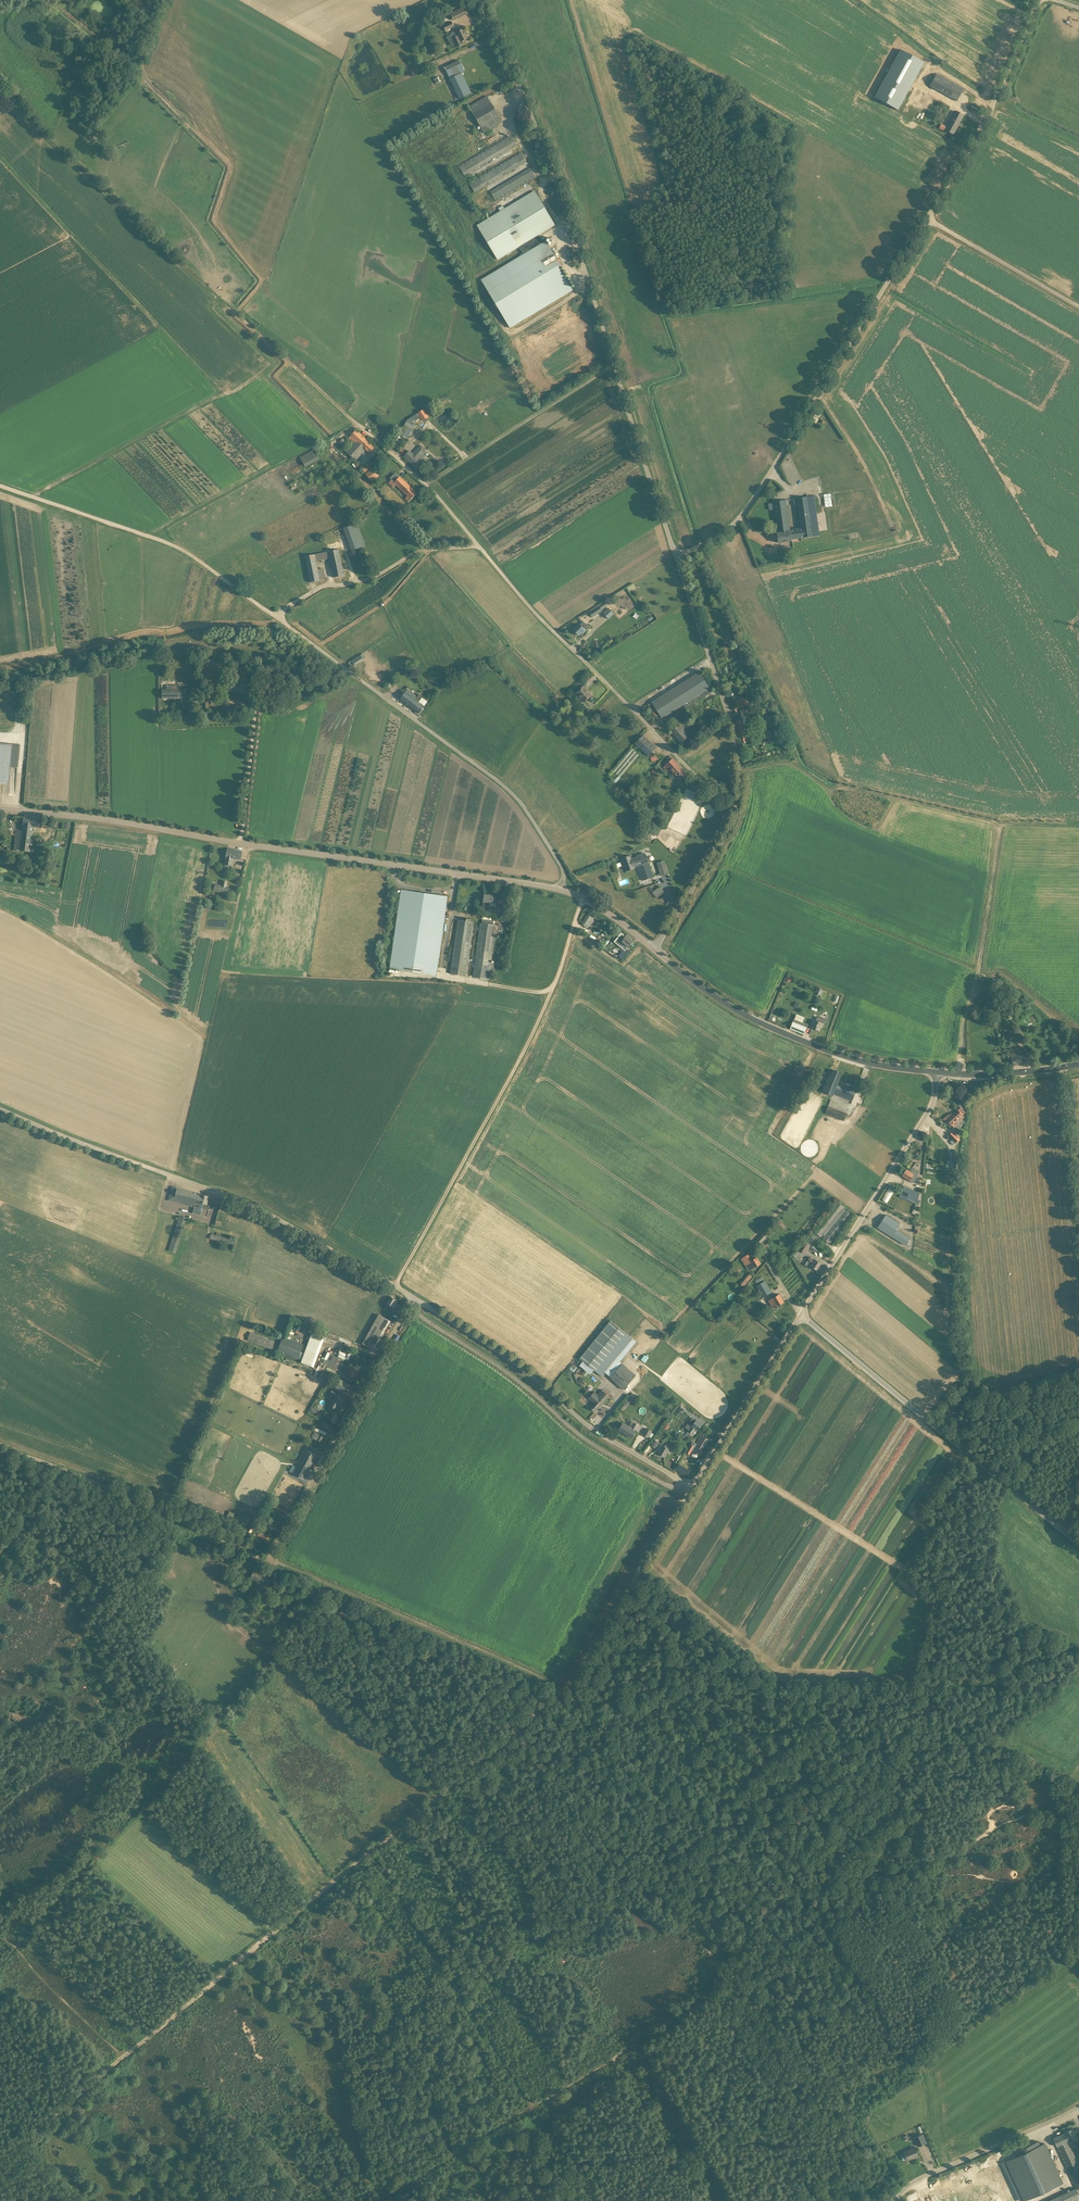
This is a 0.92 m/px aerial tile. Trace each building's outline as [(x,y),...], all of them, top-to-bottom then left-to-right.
[(453,20),(463,15),(468,12),(465,7),(450,14),(453,20)] [(443,26),(445,31),(454,27),(452,22),(443,26)] [(468,39),(463,29),(456,33),(456,31),(451,33),(453,38),(452,38),(457,47),(463,44),(461,42),(468,39)] [(874,98),(898,111),(923,63),(899,50),(874,98)] [(444,67),(449,78),(464,71),(460,60),(444,67)] [(450,79),(459,99),(471,94),(462,73),(450,79)] [(957,101),(964,89),(936,74),(930,86),(957,101)] [(487,96),(469,107),(484,132),(502,122),(487,96)] [(945,130),(953,134),(964,115),(955,111),(945,130)] [(465,175),(516,144),(513,139),(513,138),(513,139),(511,135),(459,167),(465,175)] [(475,192),(526,161),(524,158),(525,158),(524,157),(521,152),(469,184),(475,192)] [(496,201),(536,177),(534,174),(534,173),(531,169),(491,192),(496,201)] [(544,242),(539,235),(554,226),(534,191),(504,209),(502,205),(498,208),(500,211),(476,225),(498,260),(520,247),(524,254),(481,280),(511,328),(573,290),(558,266),(560,264),(546,241),(544,242)] [(424,409),(418,413),(422,421),(429,417),(424,409)] [(407,420),(399,434),(407,439),(408,436),(415,425),(407,420)] [(356,461),(366,450),(369,454),(375,447),(356,430),(348,439),(353,443),(346,451),(356,461)] [(348,443),(344,438),(339,441),(343,446),(348,443)] [(421,445),(418,448),(413,454),(410,451),(404,456),(417,468),(422,462),(420,461),(425,456),(426,456),(427,456),(428,455),(428,454),(428,453),(425,450),(426,450),(421,445)] [(306,467),(311,464),(306,454),(300,458),(306,467)] [(370,461),(361,467),(365,472),(373,466),(370,461)] [(293,477),(291,473),(295,471),(289,462),(281,467),(288,479),(293,477)] [(356,469),(354,463),(347,466),(349,472),(356,469)] [(366,474),(371,481),(378,476),(377,476),(379,475),(373,468),(366,474)] [(405,498),(408,502),(417,493),(399,476),(394,482),(391,479),(388,482),(394,487),(396,485),(407,496),(405,498)] [(813,536),(820,536),(814,496),(793,499),(794,506),(797,505),(800,528),(790,529),(786,500),(773,502),(778,533),(777,533),(778,543),(792,541),(792,540),(813,537),(813,536)] [(351,550),(365,546),(357,521),(343,526),(351,550)] [(331,564),(334,577),(344,575),(341,562),(339,549),(328,552),(326,544),(303,548),(305,556),(310,582),(325,579),(322,568),(318,569),(316,561),(328,559),(330,564),(331,564)] [(602,611),(599,606),(589,613),(592,618),(602,611)] [(608,619),(614,614),(609,608),(603,613),(608,619)] [(583,621),(580,625),(579,624),(573,630),(579,635),(582,633),(583,634),(589,627),(583,621)] [(355,666),(364,660),(360,655),(352,660),(355,666)] [(699,672),(685,682),(679,685),(652,702),(652,703),(648,705),(655,717),(656,717),(658,721),(683,705),(686,709),(691,705),(712,692),(699,672)] [(243,694),(249,695),(251,686),(246,685),(246,684),(229,680),(226,690),(243,694)] [(162,698),(165,698),(175,698),(175,685),(167,685),(167,689),(162,689),(162,698)] [(188,698),(187,685),(175,685),(175,698),(188,698)] [(584,703),(591,695),(586,690),(587,689),(584,686),(575,694),(584,703)] [(406,692),(400,699),(419,713),(425,706),(419,702),(423,697),(419,694),(418,696),(408,689),(406,692)] [(743,709),(749,707),(746,697),(735,701),(739,711),(743,709)] [(740,736),(741,740),(742,743),(746,742),(745,739),(744,735),(747,734),(746,731),(752,729),(751,724),(748,725),(743,709),(739,711),(742,719),(739,721),(738,720),(735,721),(736,722),(735,722),(739,732),(737,733),(738,736),(740,736)] [(776,724),(773,716),(767,718),(770,726),(776,724)] [(680,724),(672,732),(681,742),(688,736),(682,730),(684,728),(680,724)] [(656,748),(643,735),(635,743),(648,756),(656,748)] [(0,743),(0,784),(9,785),(10,767),(17,767),(19,744),(0,743)] [(620,777),(639,755),(631,748),(612,771),(620,777)] [(673,759),(672,759),(670,756),(664,762),(666,764),(663,767),(667,771),(668,770),(671,774),(673,772),(680,780),(687,774),(673,759)] [(39,819),(31,818),(23,817),(22,825),(22,831),(16,830),(14,849),(30,852),(33,826),(38,827),(39,819)] [(655,830),(648,827),(643,836),(650,839),(655,830)] [(231,869),(232,865),(233,859),(240,860),(241,851),(228,848),(225,864),(225,868),(231,869)] [(653,877),(645,854),(632,858),(631,856),(622,859),(626,871),(635,868),(634,867),(637,866),(642,880),(653,877)] [(668,874),(666,865),(658,868),(661,876),(668,874)] [(227,894),(229,887),(215,884),(213,891),(227,894)] [(657,896),(663,891),(659,887),(653,892),(657,896)] [(494,895),(485,894),(483,906),(489,907),(489,906),(496,907),(497,903),(493,902),(494,895)] [(588,913),(583,920),(581,924),(587,927),(589,924),(590,925),(594,918),(592,917),(592,916),(588,913)] [(467,975),(473,921),(457,919),(451,974),(467,975)] [(482,923),(479,922),(473,977),(490,979),(496,936),(494,936),(495,921),(482,919),(482,923)] [(628,947),(633,941),(626,935),(619,944),(624,949),(626,946),(628,947)] [(619,956),(623,960),(630,952),(627,949),(627,950),(625,949),(619,956)] [(992,1005),(996,1002),(998,1001),(994,996),(989,1000),(992,1005)] [(823,1023),(820,1022),(821,1018),(817,1016),(816,1020),(815,1020),(812,1028),(819,1031),(820,1027),(822,1027),(823,1023)] [(802,1025),(793,1022),(790,1028),(804,1034),(807,1027),(802,1025)] [(1014,1065),(1030,1060),(1027,1053),(1017,1056),(1016,1051),(1010,1053),(1010,1051),(1006,1052),(1008,1057),(1011,1056),(1011,1058),(1014,1065)] [(838,1081),(842,1073),(833,1070),(830,1078),(829,1077),(823,1091),(833,1095),(833,1093),(852,1101),(857,1089),(838,1081)] [(847,1113),(828,1105),(825,1112),(844,1120),(847,1113)] [(958,1110),(957,1110),(950,1116),(949,1114),(943,1119),(947,1123),(949,1122),(952,1125),(962,1115),(965,1112),(960,1107),(958,1110)] [(956,1143),(960,1139),(952,1131),(948,1135),(956,1143)] [(951,1152),(951,1159),(951,1163),(948,1164),(948,1169),(951,1169),(957,1169),(956,1152),(951,1152)] [(916,1176),(906,1169),(902,1175),(909,1180),(913,1182),(917,1176),(916,1176)] [(211,1203),(208,1202),(210,1196),(201,1194),(172,1186),(169,1201),(200,1209),(201,1203),(204,1204),(203,1208),(209,1210),(209,1209),(213,1210),(215,1203),(211,1202),(211,1203)] [(917,1199),(920,1193),(904,1186),(899,1197),(916,1204),(912,1213),(917,1216),(919,1211),(917,1211),(920,1205),(921,1202),(920,1201),(921,1200),(917,1199)] [(888,1188),(882,1200),(888,1202),(893,1191),(888,1188)] [(823,1238),(829,1243),(851,1215),(845,1211),(843,1209),(845,1207),(838,1201),(813,1231),(820,1237),(822,1235),(824,1237),(823,1238)] [(179,1215),(169,1251),(176,1253),(187,1217),(179,1215)] [(877,1227),(906,1245),(910,1238),(897,1229),(900,1224),(886,1215),(877,1227)] [(234,1246),(236,1240),(229,1238),(230,1235),(223,1233),(222,1236),(221,1236),(222,1233),(212,1231),(210,1238),(234,1246)] [(819,1239),(812,1233),(807,1239),(814,1245),(819,1239)] [(803,1241),(798,1249),(805,1254),(810,1246),(803,1241)] [(741,1259),(749,1271),(761,1264),(757,1257),(752,1260),(748,1254),(741,1259)] [(816,1270),(821,1263),(815,1259),(815,1261),(809,1257),(804,1265),(810,1268),(811,1266),(816,1270)] [(749,1273),(740,1283),(744,1286),(752,1277),(749,1273)] [(763,1297),(767,1295),(772,1292),(765,1281),(756,1286),(763,1297)] [(784,1302),(779,1294),(772,1298),(769,1300),(773,1309),(776,1307),(777,1307),(778,1307),(777,1306),(784,1302)] [(397,1314),(401,1307),(395,1303),(397,1300),(391,1296),(384,1307),(397,1314)] [(766,1313),(763,1308),(756,1312),(758,1317),(766,1313)] [(378,1313),(362,1343),(375,1350),(391,1320),(378,1313)] [(636,1341),(632,1338),(610,1320),(580,1358),(602,1376),(605,1372),(610,1377),(610,1378),(623,1390),(636,1375),(623,1363),(622,1363),(620,1361),(636,1341)] [(315,1366),(323,1341),(325,1341),(327,1335),(311,1331),(302,1362),(315,1366)] [(247,1340),(272,1349),(275,1341),(251,1332),(247,1340)] [(330,1332),(329,1335),(351,1344),(352,1341),(330,1332)] [(283,1337),(278,1351),(298,1359),(304,1345),(283,1337)] [(336,1370),(341,1360),(333,1356),(331,1361),(327,1359),(324,1365),(336,1370)] [(360,1369),(349,1363),(344,1372),(355,1378),(360,1369)] [(346,1388),(341,1385),(338,1383),(334,1391),(336,1392),(329,1405),(337,1409),(343,1399),(339,1397),(341,1394),(342,1394),(346,1388)] [(594,1391),(592,1394),(587,1391),(584,1394),(589,1398),(588,1398),(593,1402),(589,1407),(595,1412),(609,1396),(602,1389),(598,1394),(594,1391)] [(632,1393),(623,1404),(627,1407),(636,1396),(632,1393)] [(681,1406),(676,1413),(679,1415),(682,1411),(684,1412),(686,1409),(681,1406)] [(696,1429),(698,1430),(702,1424),(696,1419),(691,1426),(692,1426),(688,1431),(692,1433),(696,1429)] [(629,1425),(623,1422),(619,1430),(632,1437),(636,1431),(638,1432),(641,1426),(639,1425),(634,1422),(633,1422),(632,1421),(629,1425)] [(652,1431),(646,1427),(642,1435),(648,1438),(652,1431)] [(324,1436),(314,1431),(311,1437),(321,1442),(324,1436)] [(693,1441),(691,1444),(686,1452),(689,1454),(691,1451),(693,1452),(691,1454),(692,1455),(695,1457),(696,1457),(698,1455),(708,1439),(702,1435),(696,1444),(694,1442),(693,1441)] [(669,1449),(662,1445),(660,1449),(659,1449),(659,1450),(660,1450),(658,1453),(665,1457),(669,1449)] [(317,1455),(305,1448),(297,1462),(299,1463),(293,1473),(304,1479),(317,1455)] [(674,1463),(674,1462),(669,1459),(667,1463),(670,1465),(669,1467),(673,1469),(676,1464),(674,1463)] [(690,1470),(679,1464),(676,1470),(687,1476),(690,1470)] [(277,1503),(275,1507),(288,1515),(290,1512),(277,1503)] [(271,1520),(266,1517),(264,1516),(262,1520),(263,1520),(262,1523),(268,1526),(271,1520)] [(261,1528),(257,1535),(266,1540),(268,1535),(264,1533),(266,1530),(261,1528)] [(257,1581),(261,1574),(254,1570),(250,1577),(257,1581)] [(267,1587),(266,1587),(271,1579),(261,1574),(257,1581),(255,1586),(259,1589),(264,1592),(267,1587)] [(293,1598),(295,1599),(295,1600),(302,1603),(305,1598),(297,1595),(297,1596),(295,1594),(293,1598)] [(265,1614),(260,1611),(249,1605),(246,1604),(243,1610),(261,1621),(265,1614)] [(1071,2173),(1078,2188),(1078,2165),(1068,2141),(1076,2137),(1072,2128),(1065,2132),(1065,2133),(1053,2138),(1057,2146),(1071,2173)] [(918,2146),(924,2144),(926,2143),(923,2134),(914,2138),(918,2146)] [(1014,2152),(1016,2156),(1005,2161),(1023,2200),(1063,2183),(1044,2143),(1040,2145),(1038,2141),(1014,2152)] [(914,2157),(918,2156),(914,2147),(910,2149),(911,2149),(904,2152),(904,2153),(902,2154),(901,2155),(901,2156),(902,2159),(903,2160),(905,2160),(907,2159),(907,2160),(914,2157)] [(1055,2198),(1056,2200),(1078,2200),(1078,2194),(1077,2188),(1055,2198)]
